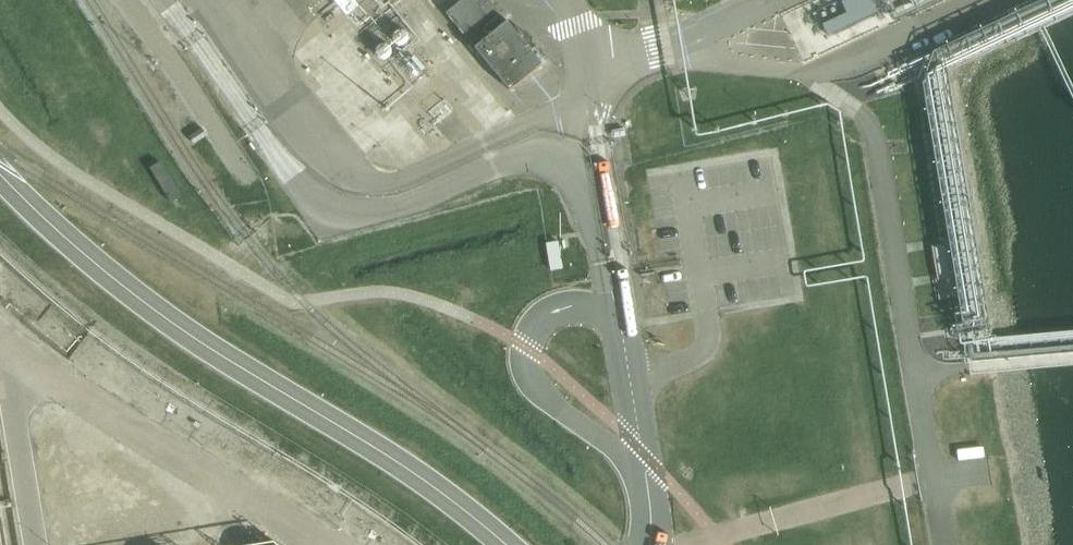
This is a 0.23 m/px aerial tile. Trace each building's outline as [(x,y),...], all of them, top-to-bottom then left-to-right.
[(348,24),(378,0),(328,0),(348,24)] [(510,91),(543,64),(490,0),(462,0),(446,13),(510,91)] [(848,10),(827,22),(834,36),(883,9),(878,0),(845,0),(844,1),(848,10)] [(558,242),(546,244),(551,270),(562,268),(558,242)]
